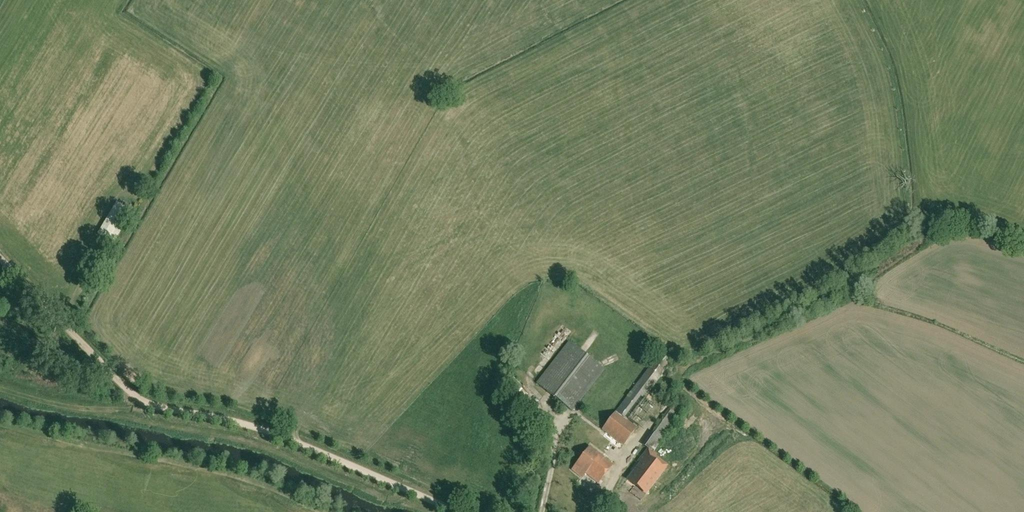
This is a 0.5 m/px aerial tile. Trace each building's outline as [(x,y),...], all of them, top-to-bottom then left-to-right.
[(108,241),(116,226),(106,220),(97,235),(108,241)] [(604,369),(569,342),(537,384),(572,411),(604,369)] [(637,427),(628,421),(672,363),(659,353),(616,411),(601,430),(624,447),(637,427)] [(657,432),(665,438),(685,413),(676,407),(657,432)] [(593,437),(598,429),(587,422),(582,429),(593,437)] [(642,487),(664,461),(658,456),(651,451),(653,448),(646,442),(636,454),(639,457),(635,462),(634,461),(625,473),(640,485),(642,487)] [(598,483),(613,464),(589,447),(575,465),(572,469),(581,476),(584,472),(598,483)]
